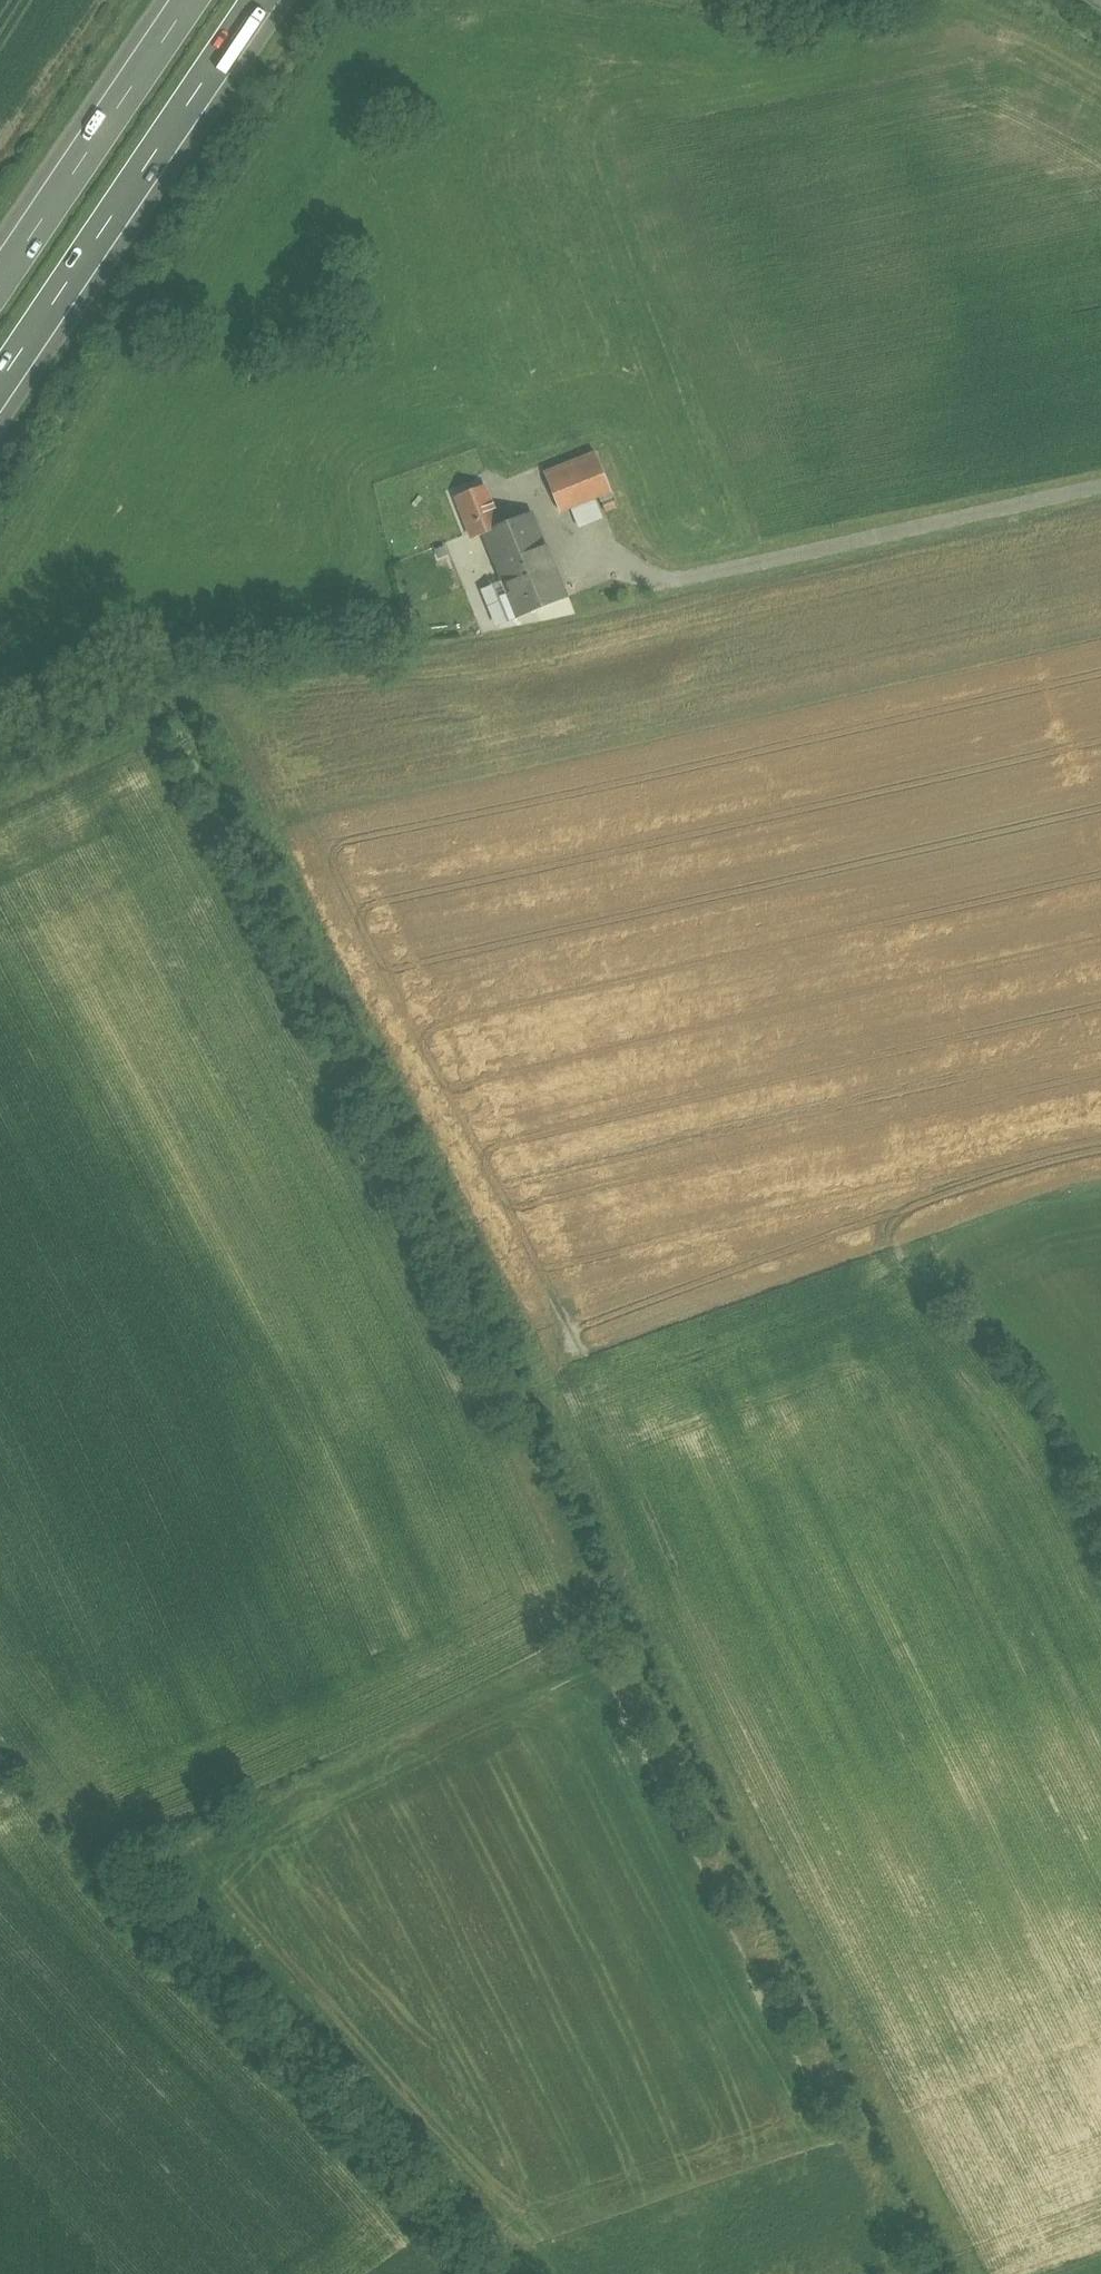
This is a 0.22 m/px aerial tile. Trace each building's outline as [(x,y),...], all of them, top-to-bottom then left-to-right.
[(596,454),(545,474),(560,511),(611,490),(596,454)] [(485,485),(456,496),(472,538),(485,533),(485,532),(501,525),(485,485)] [(501,525),(485,532),(485,533),(519,616),(565,598),(531,513),(501,525)]
